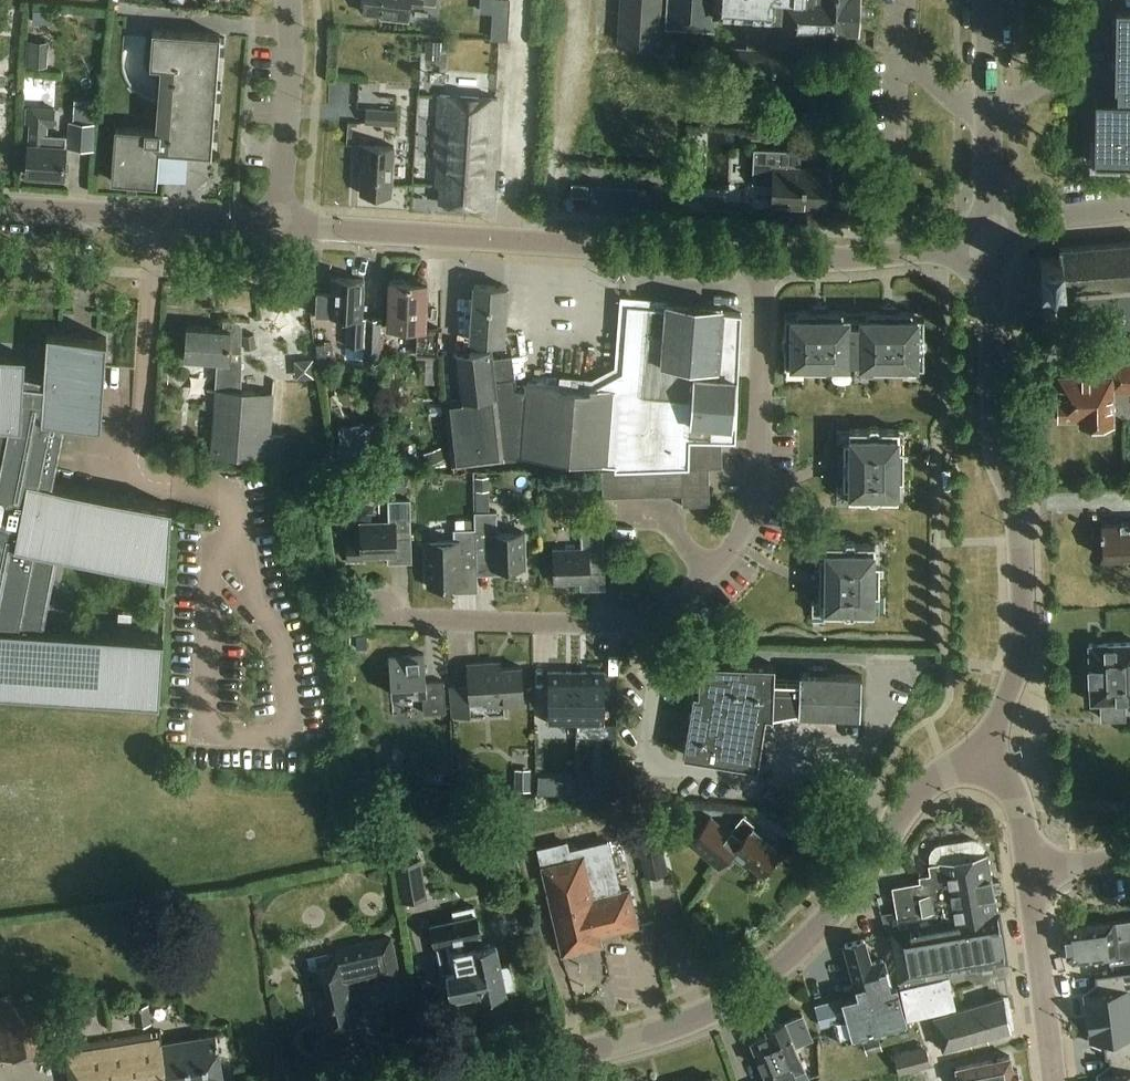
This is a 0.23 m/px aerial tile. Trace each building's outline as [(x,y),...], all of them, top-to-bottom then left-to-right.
[(365,14),(382,16),(382,18),(409,21),(411,1),(436,4),(436,0),(367,0),(365,14)] [(499,8),(498,35),(515,35),(516,0),(487,0),(486,8),(499,8)] [(807,40),(858,42),(860,0),(620,0),(618,40),(658,43),(659,23),(713,26),(714,10),(749,12),(747,46),(731,46),(728,80),(803,86),(807,40)] [(34,10),(33,22),(52,23),(52,11),(34,10)] [(1119,10),(1117,90),(1117,105),(1129,105),(1129,10),(1119,10)] [(210,155),(220,36),(152,30),(150,65),(163,66),(158,131),(114,127),(110,181),(155,185),(156,173),(180,175),(181,153),(210,155)] [(25,65),(46,67),(48,40),(27,38),(25,65)] [(426,40),(425,58),(440,59),(441,52),(448,52),(449,42),(426,40)] [(51,84),(51,71),(32,71),(32,84),(51,84)] [(498,101),(439,97),(433,177),(437,177),(436,190),(439,191),(438,205),(481,208),(482,195),(491,195),(498,101)] [(1117,105),(1117,119),(1096,119),(1095,164),(1129,165),(1129,105),(1117,105)] [(25,122),(30,122),(28,144),(27,144),(25,175),(62,178),(65,136),(45,135),(45,123),(54,124),(55,108),(27,106),(25,122)] [(396,126),(397,111),(367,108),(366,124),(396,126)] [(69,121),(68,148),(96,149),(97,122),(69,121)] [(394,149),(359,146),(357,163),(361,163),(359,195),(390,198),(394,149)] [(801,150),(754,148),(752,183),(772,184),(771,206),(826,209),(828,170),(800,168),(801,150)] [(588,184),(572,184),(571,196),(587,197),(588,184)] [(641,196),(614,194),(613,212),(639,214),(641,196)] [(1060,248),(1061,258),(1060,258),(1039,259),(1041,282),(1062,281),(1063,289),(1129,285),(1129,243),(1060,248)] [(332,277),(331,294),(317,293),(316,315),(330,316),(346,316),(344,345),(365,346),(364,363),(379,364),(381,319),(367,318),(361,318),(363,279),(332,277)] [(428,283),(390,281),(387,326),(418,328),(416,354),(438,356),(439,328),(426,327),(428,283)] [(478,350),(489,349),(485,340),(490,340),(490,343),(501,343),(501,341),(503,341),(507,288),(475,286),(471,339),(479,339),(478,350)] [(489,349),(478,350),(455,353),(460,398),(446,399),(454,464),(504,458),(504,455),(604,465),(604,471),(617,470),(630,470),(644,470),(657,469),(670,469),(683,468),(693,468),(693,455),(694,440),(723,441),(737,441),(741,315),(721,313),(721,307),(666,302),(666,309),(627,306),(622,373),(593,388),(527,384),(526,393),(516,392),(514,379),(515,379),(512,356),(492,359),(491,349),(489,349)] [(896,311),(896,306),(879,306),(879,311),(827,311),(827,306),(810,307),(810,311),(795,312),(795,317),(784,317),(783,371),(922,370),(923,316),(911,316),(911,310),(896,311)] [(242,390),(240,319),(224,319),(222,328),(186,326),(184,357),(216,359),(210,454),(282,458),(283,435),(270,434),(273,392),(242,390)] [(159,703),(163,636),(41,628),(56,551),(167,573),(171,505),(50,482),(63,418),(101,421),(107,337),(47,333),(44,376),(25,372),(26,356),(0,354),(0,693),(159,703)] [(255,334),(243,335),(245,349),(257,347),(255,334)] [(1112,360),(1112,373),(1058,374),(1059,400),(1055,403),(1055,411),(1059,413),(1059,418),(1081,418),(1081,424),(1114,423),(1113,391),(1129,391),(1129,360),(1112,360)] [(845,439),(845,442),(900,443),(900,428),(850,428),(850,439),(845,439)] [(694,440),(693,455),(723,454),(723,441),(694,440)] [(845,442),(845,456),(906,457),(906,448),(900,447),(900,443),(845,442)] [(372,443),(337,446),(338,453),(339,467),(354,466),(374,464),(372,443)] [(424,453),(429,465),(446,459),(441,447),(424,453)] [(693,455),(693,468),(696,468),(710,468),(723,468),(723,454),(693,455)] [(905,471),(906,457),(845,456),(845,471),(905,471)] [(670,469),(670,495),(684,495),(683,482),(683,468),(670,469)] [(683,468),(683,482),(710,481),(710,468),(696,468),(693,468),(683,468)] [(644,470),(644,496),(657,496),(657,469),(644,470)] [(657,469),(657,496),(670,495),(670,469),(657,469)] [(604,471),(604,498),(618,497),(617,470),(604,471)] [(617,470),(618,497),(631,497),(630,470),(617,470)] [(630,470),(631,497),(644,496),(644,470),(630,470)] [(905,478),(905,471),(845,471),(845,485),(899,485),(899,478),(905,478)] [(393,477),(393,491),(408,492),(408,477),(393,477)] [(477,491),(489,490),(489,477),(477,477),(477,491)] [(683,482),(684,495),(710,494),(710,481),(683,482)] [(899,485),(845,485),(845,488),(849,488),(849,499),(899,500),(899,485)] [(710,494),(684,495),(684,506),(700,505),(711,505),(711,495),(710,494)] [(411,540),(411,499),(388,500),(388,522),(360,522),(361,539),(347,540),(348,562),(362,562),(362,557),(396,556),(395,540),(411,540)] [(475,551),(476,551),(490,551),(491,568),(525,567),(524,533),(497,533),(496,511),(474,512),(474,529),(475,529),(475,551)] [(1102,525),(1103,557),(1123,556),(1123,554),(1129,554),(1129,524),(1102,525)] [(605,566),(604,526),(582,526),(582,548),(555,549),(555,583),(589,582),(589,567),(605,566)] [(475,529),(474,529),(453,529),(453,540),(425,540),(426,586),(461,585),(460,570),(476,569),(476,551),(475,551),(475,529)] [(820,554),(820,557),(876,557),(876,543),(825,542),(825,554),(820,554)] [(820,557),(819,571),(880,572),(880,563),(875,563),(876,557),(820,557)] [(880,586),(880,572),(819,571),(819,585),(880,586)] [(880,595),(880,586),(819,585),(819,600),(874,600),(874,595),(880,595)] [(874,600),(819,600),(819,601),(812,601),(812,613),(824,614),(874,615),(874,600)] [(1089,645),(1092,703),(1100,703),(1100,702),(1101,720),(1126,719),(1125,701),(1129,701),(1129,643),(1089,645)] [(426,683),(423,654),(388,657),(392,696),(408,694),(408,697),(413,696),(413,694),(422,693),(424,714),(446,713),(444,682),(426,683)] [(494,669),(493,662),(466,664),(468,684),(451,686),(453,716),(471,715),(470,701),(502,698),(503,705),(525,703),(522,667),(494,669)] [(693,692),(683,754),(757,766),(759,757),(766,714),(773,715),(782,713),(799,709),(799,713),(861,715),(862,674),(828,673),(828,666),(809,665),(809,672),(800,672),(800,681),(784,680),(784,682),(774,679),(775,665),(700,662),(699,693),(693,692)] [(576,671),(548,671),(548,722),(577,722),(576,671)] [(577,722),(605,722),(605,671),(576,671),(577,722)] [(623,758),(622,768),(633,770),(634,759),(623,758)] [(436,782),(451,783),(451,774),(437,773),(436,782)] [(557,775),(538,774),(538,793),(556,794),(557,775)] [(515,787),(515,791),(531,791),(531,781),(515,781),(515,787)] [(580,781),(580,795),(615,795),(615,788),(604,788),(604,781),(580,781)] [(753,825),(742,816),(728,833),(710,818),(688,844),(717,868),(729,854),(744,866),(748,862),(761,872),(763,871),(766,871),(770,866),(769,863),(780,850),(751,827),(753,825)] [(659,828),(642,832),(643,836),(637,838),(646,878),(669,873),(659,828)] [(974,840),(968,840),(940,845),(935,846),(932,850),(929,855),(929,860),(930,865),(928,865),(930,875),(919,877),(920,883),(915,884),(917,895),(894,899),(900,932),(891,933),(900,988),(899,988),(905,1020),(954,1009),(948,977),(942,978),(941,970),(1004,959),(992,892),(999,891),(998,880),(991,882),(986,855),(984,855),(983,850),(982,846),(978,842),(974,840)] [(629,889),(622,891),(610,842),(590,847),(568,852),(591,949),(603,946),(601,934),(637,926),(629,889)] [(591,949),(568,852),(566,843),(538,849),(563,956),(591,949)] [(624,851),(613,853),(616,866),(627,863),(624,851)] [(422,856),(396,861),(402,899),(429,894),(422,856)] [(480,933),(474,905),(453,909),(455,917),(430,923),(435,943),(436,942),(442,972),(447,971),(452,994),(470,991),(470,993),(475,997),(504,991),(504,988),(515,986),(510,963),(500,965),(496,944),(475,948),(474,945),(460,948),(458,938),(480,933)] [(896,912),(882,914),(888,934),(900,932),(896,912)] [(1129,960),(1129,921),(1064,929),(1068,955),(1074,960),(1110,956),(1111,963),(1129,960)] [(345,985),(379,977),(396,973),(388,937),(338,948),(328,965),(304,970),(309,990),(311,989),(319,1024),(346,1018),(351,1010),(345,985)] [(869,964),(863,940),(844,945),(859,996),(815,1007),(821,1026),(833,1023),(839,1044),(906,1025),(895,987),(889,988),(882,960),(869,964)] [(1084,993),(1087,1018),(1129,1012),(1129,970),(1095,974),(1097,992),(1084,993)] [(1007,1000),(1001,998),(933,1018),(942,1050),(1008,1031),(1011,1024),(1007,1000)] [(149,1002),(133,1005),(136,1023),(152,1021),(149,1002)] [(51,1053),(43,1003),(0,1011),(0,1050),(2,1061),(51,1053)] [(1087,1018),(1090,1042),(1103,1040),(1106,1058),(1110,1057),(1109,1056),(1129,1053),(1129,1012),(1087,1018)] [(809,1080),(803,1068),(793,1045),(812,1037),(802,1014),(766,1029),(768,1035),(751,1042),(768,1080),(807,1080),(809,1080)] [(159,1032),(66,1048),(72,1080),(223,1080),(215,1034),(161,1043),(159,1032)] [(864,1041),(867,1054),(883,1050),(880,1037),(864,1041)] [(894,1054),(899,1074),(931,1066),(926,1046),(894,1054)] [(1098,1073),(1099,1080),(1129,1080),(1129,1053),(1109,1056),(1110,1057),(1111,1072),(1098,1073)] [(1009,1056),(955,1068),(958,1080),(1018,1080),(1015,1069),(1012,1070),(1009,1056)]
